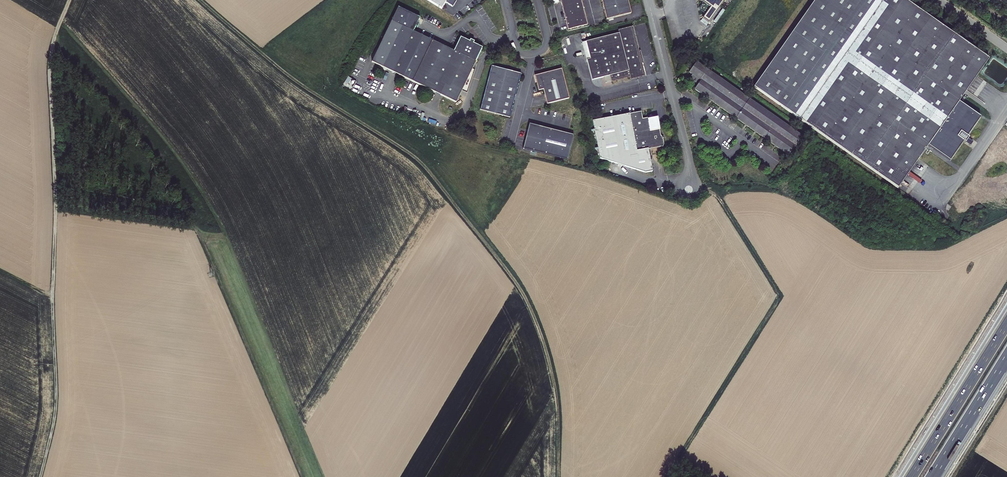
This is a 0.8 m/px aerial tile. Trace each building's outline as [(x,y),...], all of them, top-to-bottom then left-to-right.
[(442,9),(446,3),(453,7),(457,0),(427,0),(442,9)] [(588,25),(581,0),(560,0),(564,14),(568,30),(588,25)] [(631,14),(628,0),(601,0),(606,20),(631,14)] [(702,1),(703,4),(700,8),(700,10),(704,13),(704,16),(702,18),(709,22),(725,0),(701,0),(702,1)] [(898,188),(928,145),(950,161),(963,141),(965,143),(969,137),(967,136),(981,117),(959,102),(989,59),(905,0),(884,0),(882,2),(879,0),(815,0),(754,87),(898,188)] [(372,62),(413,82),(432,41),(413,32),(416,27),(418,28),(420,24),(418,23),(420,18),(398,7),(378,49),(374,58),(372,62)] [(619,33),(582,43),(592,80),(610,75),(612,82),(630,77),(631,79),(645,75),(639,49),(633,26),(618,30),(619,33)] [(702,33),(698,39),(702,42),(706,37),(702,33)] [(413,82),(456,103),(482,48),(473,43),(474,42),(472,40),(470,40),(469,42),(460,37),(454,51),(432,41),(413,82)] [(372,57),(374,58),(378,49),(376,48),(377,46),(373,43),(365,60),(369,62),(372,57)] [(704,96),(736,118),(749,99),(696,62),(689,72),(692,74),(690,78),(698,84),(694,89),(704,96)] [(480,110),(510,118),(521,74),(511,71),(510,70),(509,70),(508,70),(507,70),(492,66),(480,110)] [(543,89),(547,104),(569,98),(562,69),(546,73),(538,74),(536,79),(539,90),(543,89)] [(753,130),(789,156),(802,136),(749,99),(736,118),(753,130)] [(648,149),(663,146),(661,136),(658,122),(653,123),(653,120),(649,121),(649,119),(648,118),(643,119),(641,112),(593,121),(600,158),(645,173),(652,171),(648,149)] [(574,135),(529,124),(523,149),(567,160),(574,135)]
